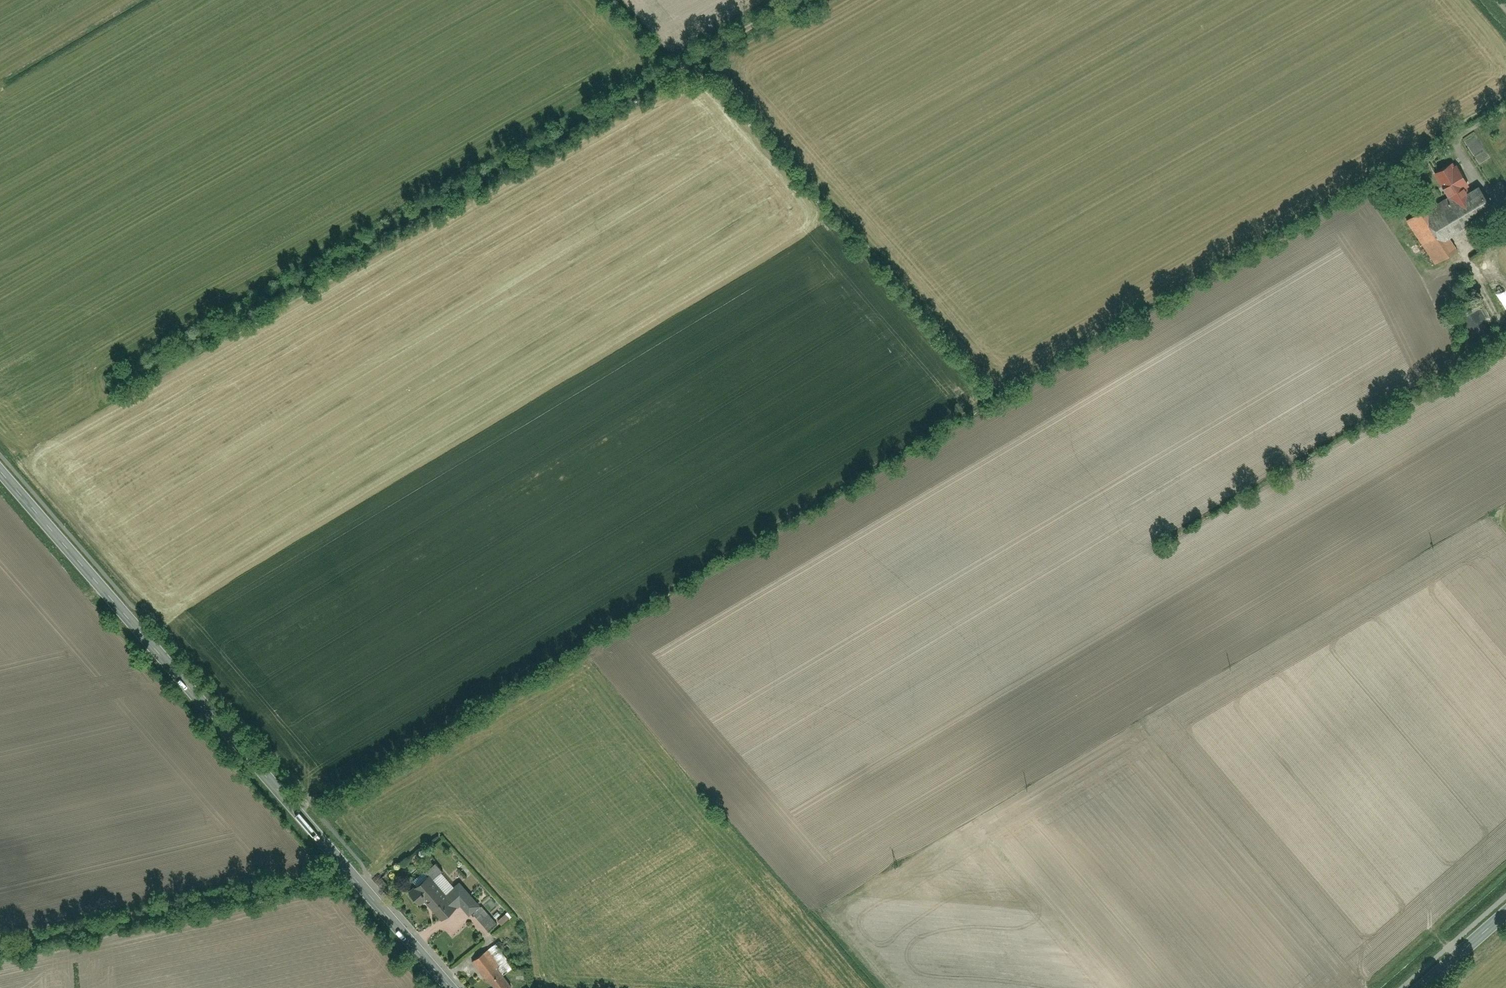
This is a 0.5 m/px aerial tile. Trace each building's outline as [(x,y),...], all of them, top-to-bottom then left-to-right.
[(1460,252),(1451,238),(1493,212),(1478,188),(1475,190),(1456,161),(1436,174),(1454,203),(1436,214),(1432,207),(1407,223),(1435,268),(1460,252)] [(421,907),(427,902),(443,919),(458,905),(468,915),(473,910),(481,903),(460,882),(455,887),(437,867),(414,889),(415,890),(410,895),(421,907)] [(499,922),(481,903),(473,910),(492,929),(499,922)] [(501,923),(505,926),(510,919),(506,916),(501,923)] [(487,954),(486,953),(473,963),(494,987),(507,987),(513,984),(506,976),(515,969),(496,946),(487,954)]
